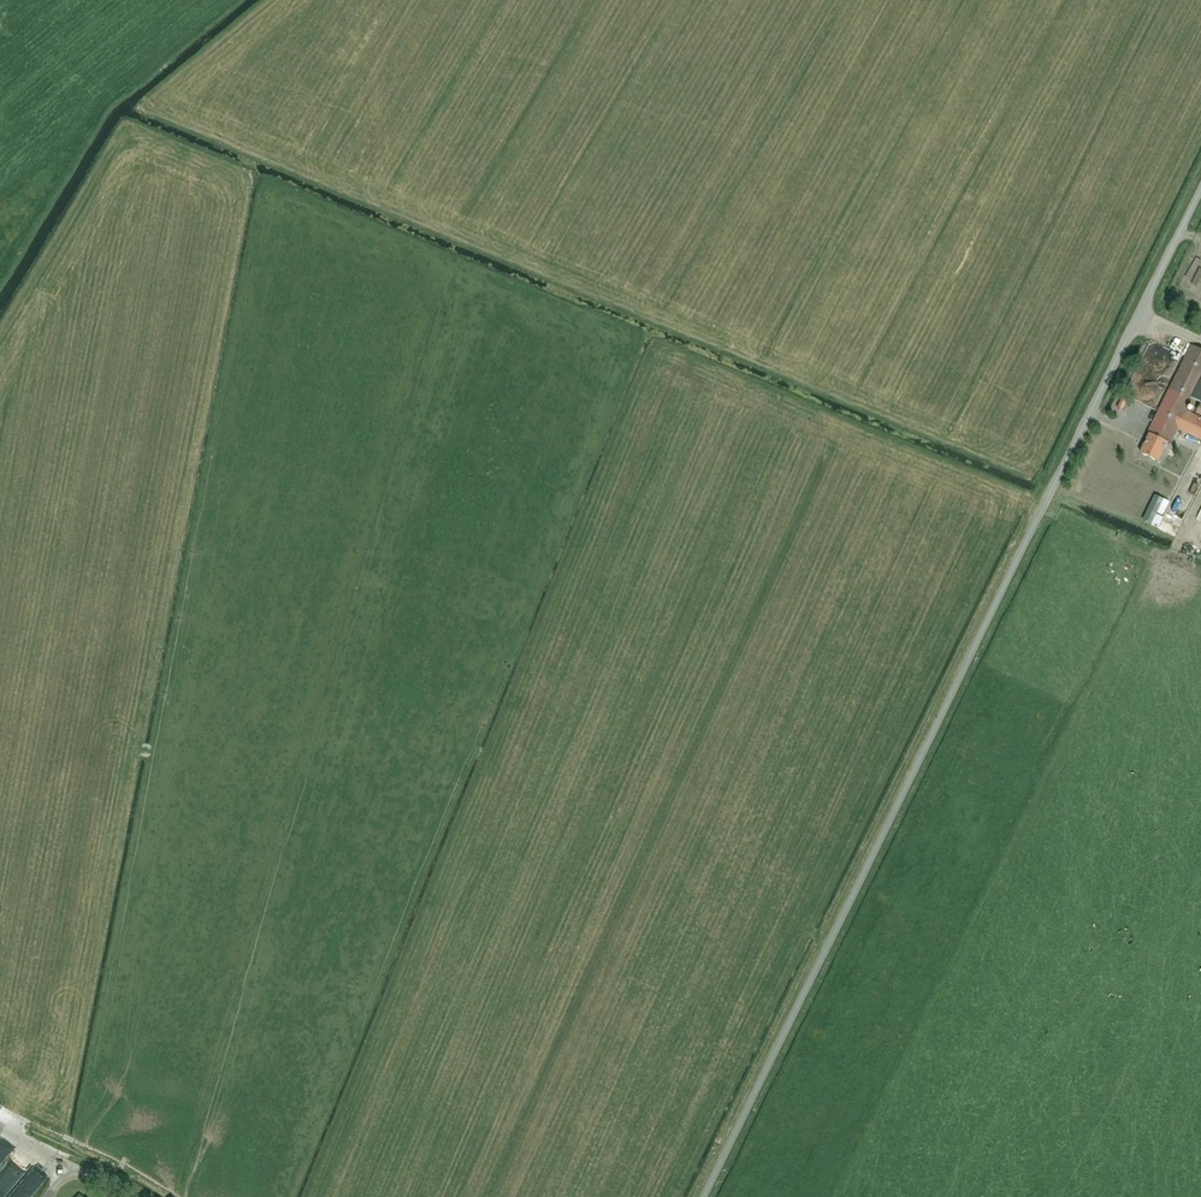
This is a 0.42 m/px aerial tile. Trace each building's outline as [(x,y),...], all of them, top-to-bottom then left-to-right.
[(1168,335),(1163,344),(1181,353),(1186,344),(1168,335)] [(1166,443),(1169,444),(1177,428),(1200,440),(1200,418),(1186,411),(1192,398),(1200,403),(1200,350),(1191,345),(1147,433),(1149,434),(1140,452),(1157,461),(1166,443)] [(1139,374),(1130,395),(1155,405),(1164,384),(1139,374)] [(1182,491),(1158,526),(1169,534),(1194,499),(1182,491)] [(26,1166),(21,1165),(22,1159),(10,1157),(7,1177),(12,1177),(11,1182),(24,1184),(26,1166)] [(15,1193),(22,1196),(33,1196),(41,1183),(26,1174),(15,1193)]
